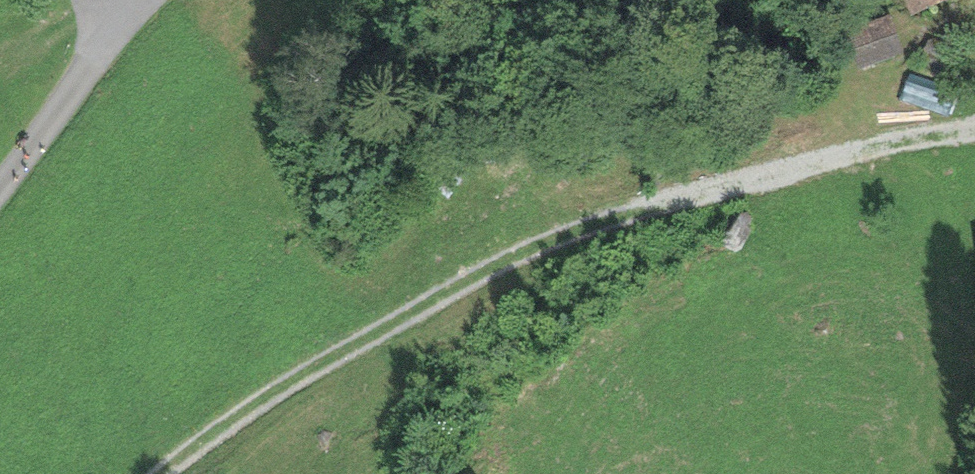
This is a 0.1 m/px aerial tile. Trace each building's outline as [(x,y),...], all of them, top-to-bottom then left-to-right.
[(889,52),(879,25),(849,37),(859,63),(889,52)]
